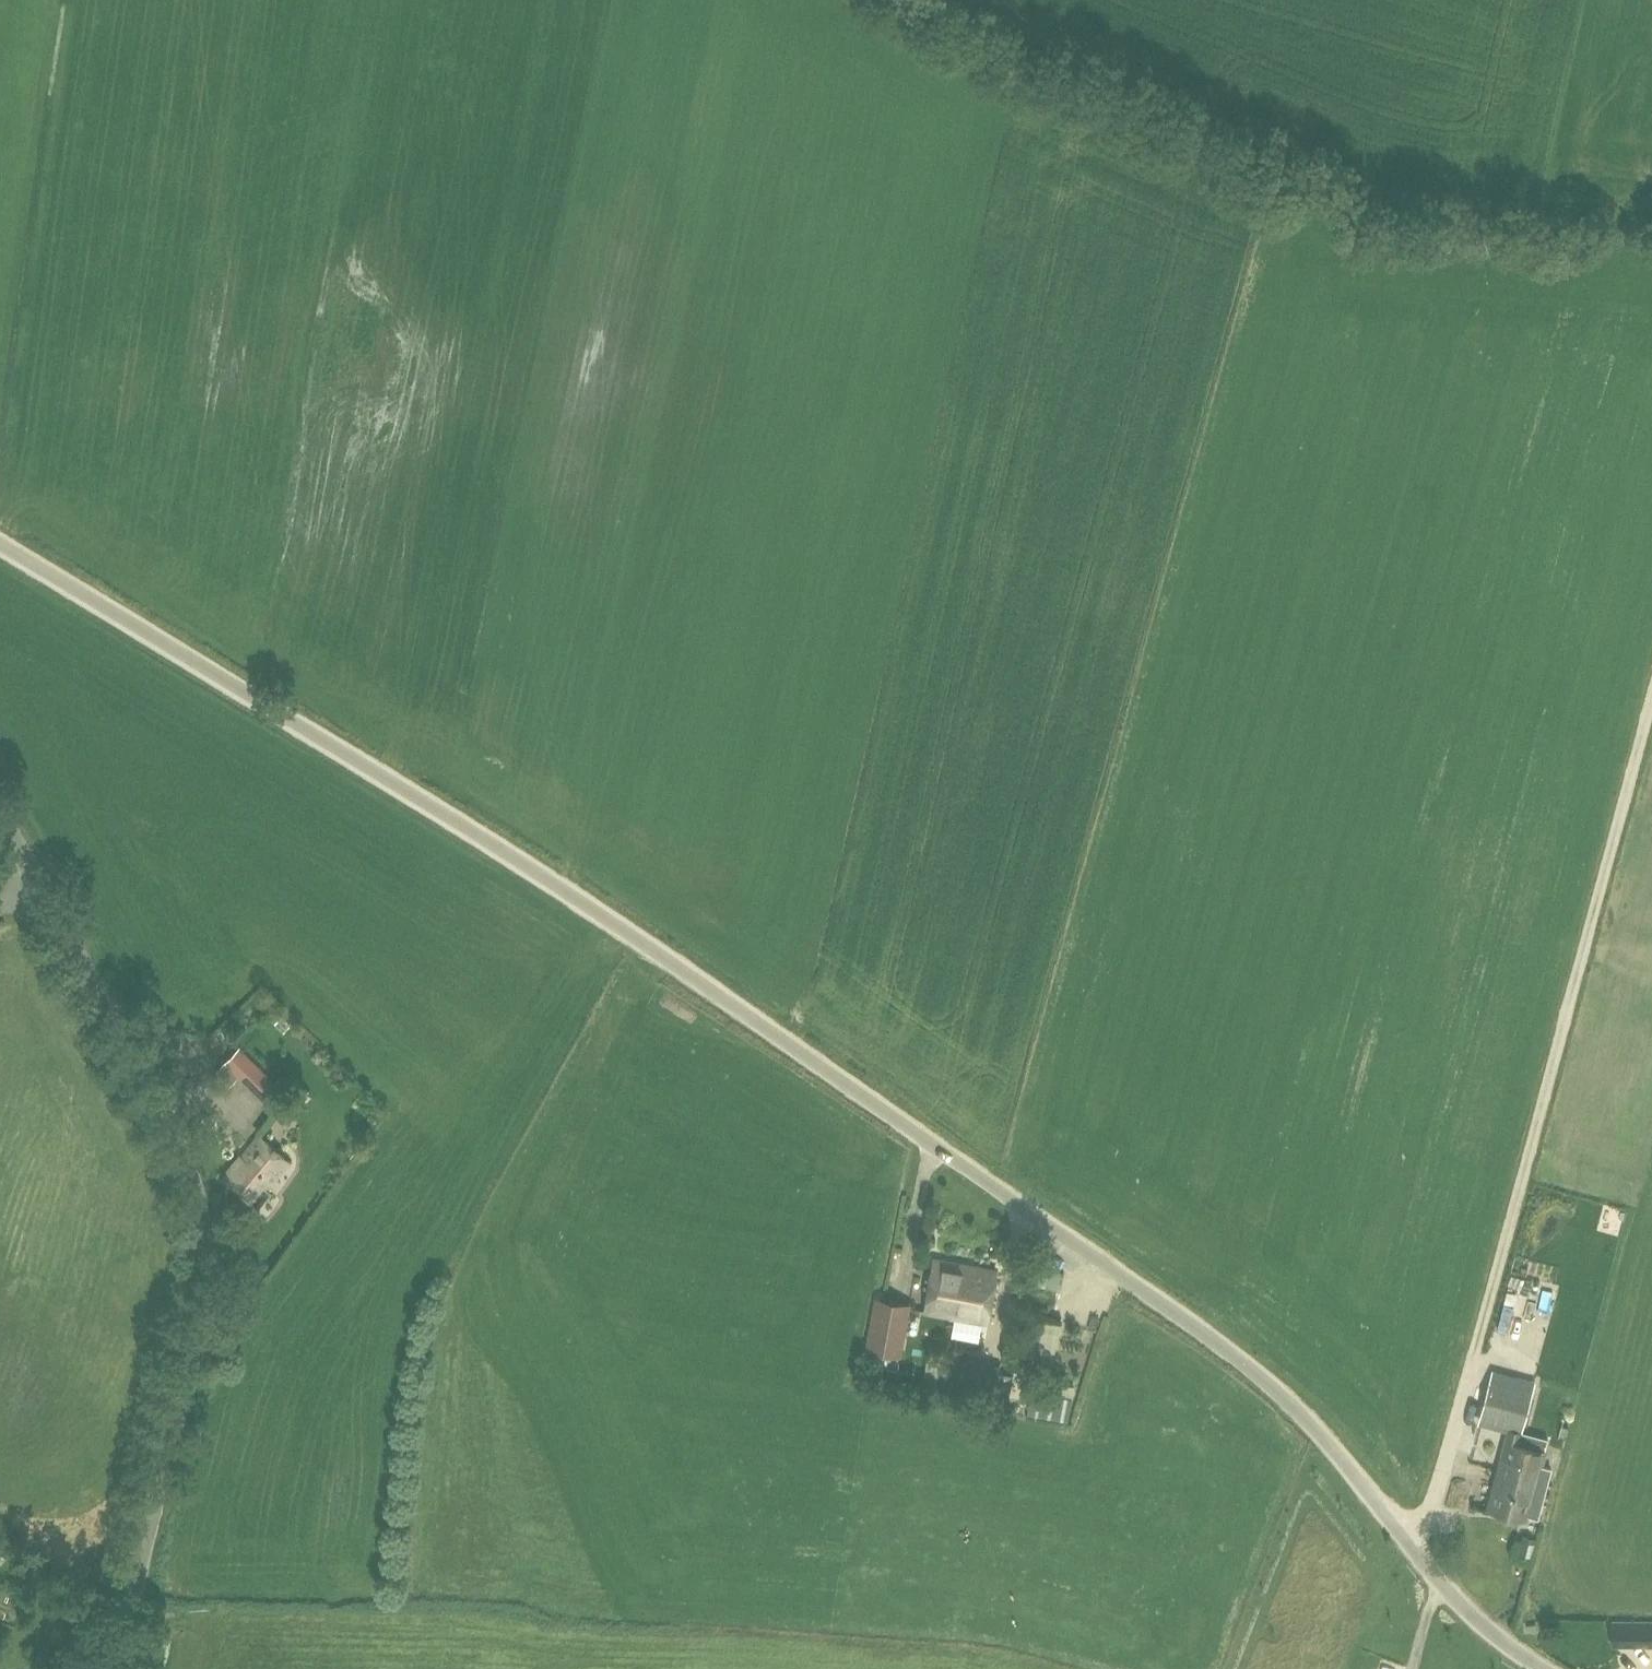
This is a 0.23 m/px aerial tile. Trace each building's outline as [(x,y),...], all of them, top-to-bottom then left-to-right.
[(285,1092),(239,1047),(224,1063),(269,1107),(285,1092)] [(261,1134),(224,1177),(258,1207),(270,1192),(267,1189),(291,1161),(261,1134)] [(957,1317),(966,1265),(934,1260),(925,1311),(957,1317)] [(996,1270),(966,1265),(957,1317),(988,1322),(996,1270)] [(911,1303),(885,1298),(875,1296),(864,1348),(901,1356),(911,1303)] [(1050,1373),(1061,1320),(1035,1315),(1024,1367),(1050,1373)] [(1509,1429),(1520,1432),(1532,1386),(1492,1375),(1480,1422),(1509,1429)] [(1070,1418),(1074,1397),(1033,1389),(1029,1410),(1070,1418)] [(1517,1443),(1520,1432),(1509,1429),(1488,1508),(1526,1518),(1527,1514),(1538,1517),(1551,1468),(1541,1465),(1545,1450),(1517,1443)] [(1518,1554),(1532,1558),(1538,1538),(1523,1534),(1518,1554)] [(1634,1644),(1634,1622),(1612,1622),(1612,1644),(1634,1644)]
